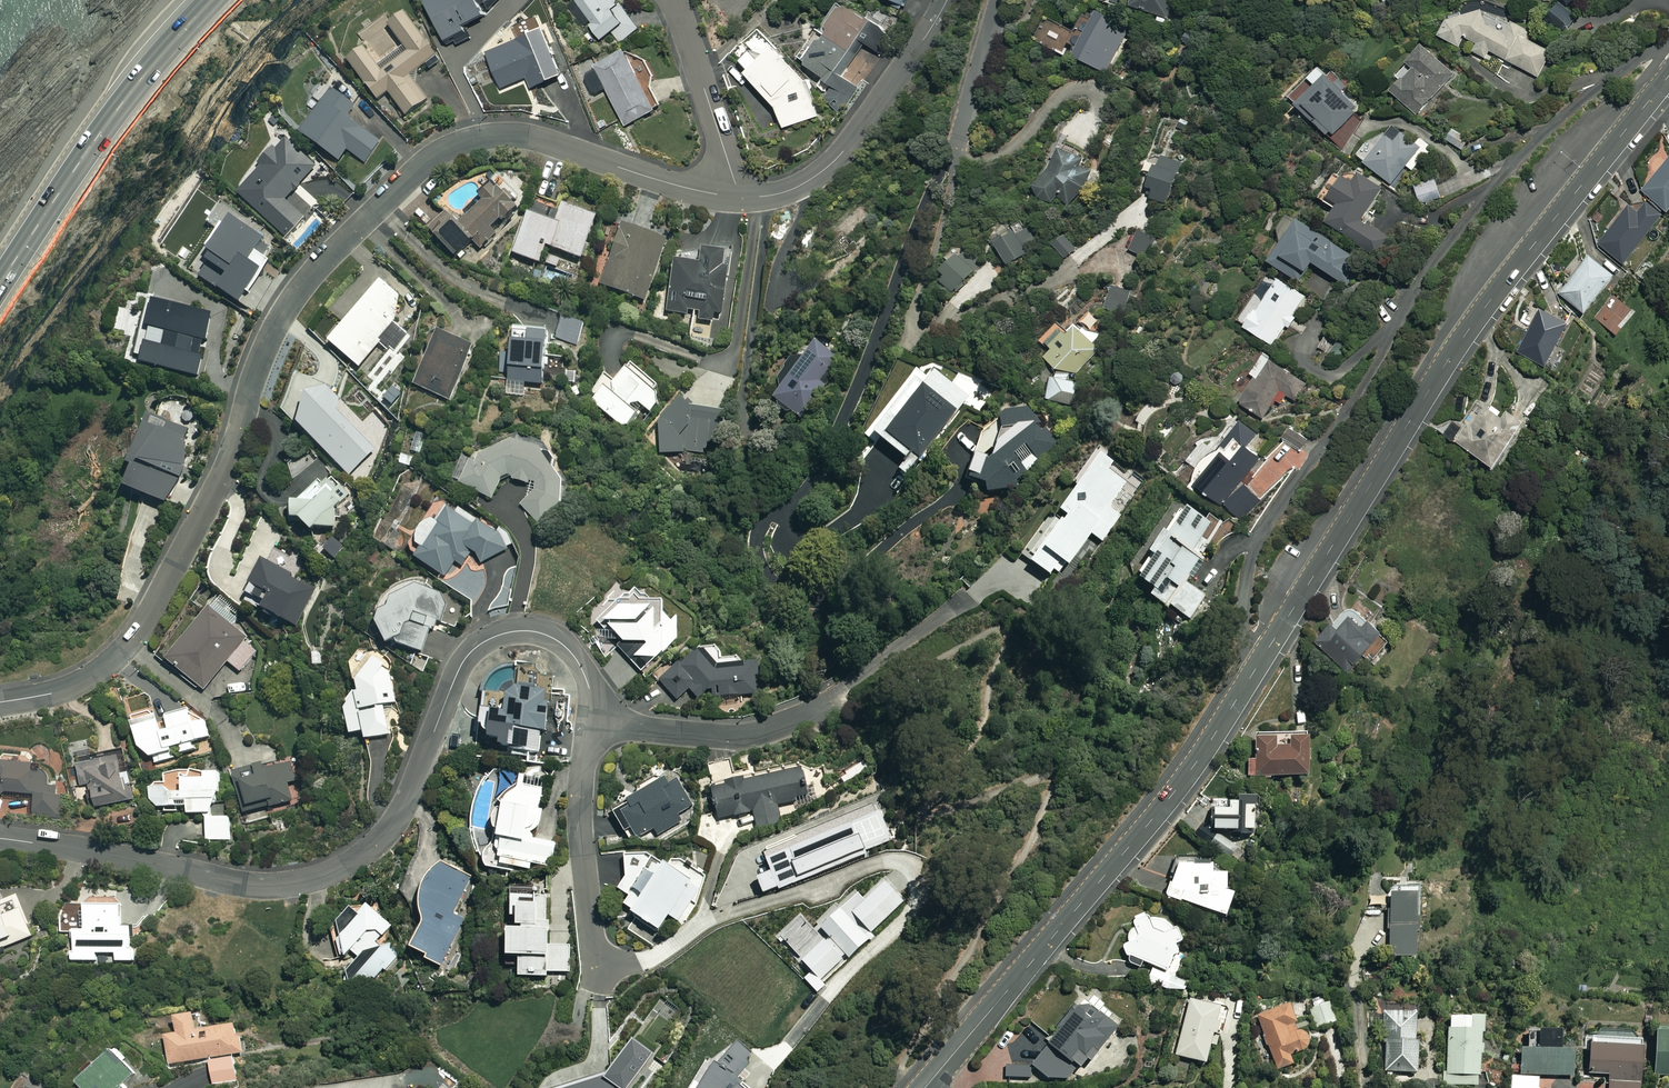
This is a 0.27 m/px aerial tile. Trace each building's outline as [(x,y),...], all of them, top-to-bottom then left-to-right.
[(429,3),(450,45),(475,33),(472,28),(490,19),(487,14),(509,3),(508,0),(434,0),(429,3)] [(618,0),(577,0),(594,24),(591,26),(602,41),(614,33),(621,43),(640,30),(618,0)] [(908,9),(912,0),(888,0),(908,9)] [(1098,1),(1117,8),(1120,0),(1098,0),(1098,1)] [(1137,10),(1171,22),(1179,0),(1140,0),(1137,10)] [(1568,2),(1549,14),(1563,34),(1577,25),(1568,11),(1585,0),(1566,0),(1568,2)] [(893,38),(846,5),(825,34),(822,32),(800,62),(836,87),(826,101),(842,112),(858,89),(841,77),(865,44),(881,55),(893,38)] [(1495,16),(1482,9),(1479,14),(1472,10),(1468,17),(1453,10),(1446,22),(1450,24),(1442,39),(1462,50),(1468,40),(1478,45),(1474,54),(1487,61),(1491,53),(1539,78),(1553,53),(1525,38),(1528,32),(1515,25),(1509,36),(1490,26),(1495,16)] [(390,28),(405,48),(380,67),(367,50),(350,63),(379,103),(390,95),(407,118),(428,103),(411,79),(439,58),(407,15),(390,28)] [(1123,28),(1105,18),(1082,59),(1105,72),(1122,41),(1117,38),(1123,28)] [(1038,42),(1062,55),(1064,49),(1070,52),(1079,34),(1051,19),(1038,42)] [(564,73),(550,33),(490,56),(504,91),(530,81),(532,85),(564,73)] [(1457,75),(1426,48),(1398,79),(1402,83),(1394,93),(1420,116),(1457,75)] [(781,52),(749,78),(781,113),(787,132),(822,120),(811,85),(781,52)] [(660,113),(630,53),(586,75),(596,95),(608,89),(629,129),(660,113)] [(1367,119),(1331,81),(1302,109),(1330,138),(1334,134),(1343,143),(1367,119)] [(372,121),(334,94),(303,137),(341,163),(349,152),(366,164),(382,142),(365,130),(372,121)] [(1434,148),(1422,138),(1417,144),(1398,129),(1380,150),(1372,142),(1359,158),(1392,185),(1408,166),(1415,171),(1434,148)] [(275,152),(272,150),(238,189),(245,194),(242,198),(288,239),(320,204),(302,187),(318,168),(286,140),(275,152)] [(1056,203),(1058,205),(1063,199),(1072,206),(1098,174),(1068,151),(1038,189),(1041,192),(1037,197),(1052,208),(1056,203)] [(1182,167),(1154,156),(1147,175),(1155,179),(1149,195),(1154,197),(1153,201),(1167,206),(1182,167)] [(1645,192),(1668,212),(1668,164),(1645,192)] [(1385,191),(1363,175),(1355,186),(1349,182),(1332,205),(1340,211),(1331,225),(1377,258),(1391,239),(1364,220),(1385,191)] [(1442,196),(1437,180),(1417,186),(1422,203),(1442,196)] [(522,215),(495,186),(481,198),(488,206),(483,210),(478,205),(458,223),(448,212),(429,229),(458,261),(475,246),(481,252),(522,215)] [(601,222),(567,209),(564,218),(534,207),(515,256),(543,266),(549,249),(588,264),(594,250),(591,249),(601,222)] [(1667,222),(1650,207),(1642,217),(1632,209),(1601,245),(1628,268),(1667,222)] [(1299,223),(1291,217),(1281,231),(1285,247),(1273,265),(1304,285),(1317,266),(1349,287),(1364,263),(1301,221),(1299,223)] [(230,230),(226,227),(209,253),(216,258),(201,280),(245,309),(273,266),(260,257),(268,244),(235,222),(230,230)] [(670,246),(626,228),(602,286),(646,304),(670,246)] [(1033,255),(1022,236),(1002,248),(1013,267),(1033,255)] [(1079,250),(1070,238),(1058,247),(1067,259),(1079,250)] [(983,267),(969,253),(948,273),(953,278),(946,285),(955,294),(983,267)] [(677,264),(669,312),(710,319),(708,332),(727,335),(736,280),(732,279),(735,259),(705,254),(703,268),(677,264)] [(1620,282),(1593,260),(1563,295),(1590,318),(1620,282)] [(1307,300),(1282,282),(1268,303),(1258,296),(1240,322),(1275,347),(1307,300)] [(332,345),(360,369),(397,326),(403,300),(384,284),(332,345)] [(1129,289),(1115,284),(1105,308),(1119,314),(1129,289)] [(214,318),(157,307),(151,335),(166,338),(163,351),(150,349),(146,369),(202,380),(214,318)] [(1091,311),(1083,322),(1095,332),(1103,321),(1091,311)] [(1561,349),(1572,327),(1542,312),(1522,354),(1558,372),(1568,352),(1561,349)] [(568,318),(557,337),(578,349),(589,331),(568,318)] [(1053,378),(1050,400),(1076,403),(1079,380),(1073,379),(1102,351),(1080,329),(1071,338),(1060,327),(1045,341),(1056,352),(1050,359),(1061,370),(1060,379),(1053,378)] [(1339,338),(1332,332),(1320,347),(1328,353),(1339,338)] [(475,352),(441,336),(418,387),(452,403),(475,352)] [(531,348),(513,347),(511,385),(548,387),(550,337),(531,336),(531,348)] [(785,393),(778,404),(804,422),(834,378),(826,374),(839,355),(819,342),(805,363),(795,363),(782,381),(785,393)] [(1258,380),(1242,401),(1270,421),(1289,396),(1296,401),(1308,386),(1267,356),(1252,376),(1258,380)] [(663,407),(663,391),(634,366),(618,385),(608,376),(593,394),(599,399),(594,404),(628,434),(647,412),(654,418),(663,407)] [(928,391),(921,386),(877,438),(908,465),(902,472),(910,479),(973,404),(940,376),(928,391)] [(345,405),(331,391),(312,398),(302,428),(350,476),(373,453),(359,438),(361,435),(338,412),(345,405)] [(692,415),(683,408),(663,425),(662,454),(727,455),(727,415),(692,415)] [(1031,411),(1004,419),(989,432),(978,449),(974,463),(974,484),(989,489),(1003,497),(1059,448),(1031,411)] [(1504,474),(1533,429),(1513,416),(1509,423),(1490,411),(1478,430),(1471,426),(1459,445),(1504,474)] [(196,435),(152,419),(134,471),(139,472),(132,493),(171,507),(196,435)] [(1263,437),(1242,423),(1220,451),(1213,454),(1204,462),(1199,472),(1197,483),(1191,489),(1200,497),(1204,492),(1238,516),(1314,444),(1293,428),(1267,463),(1252,451),(1263,437)] [(475,465),(463,488),(492,501),(501,481),(512,478),(532,488),(531,498),(523,505),(541,525),(564,504),(565,487),(543,455),(513,447),(475,465)] [(1069,519),(1035,566),(1052,578),(1057,572),(1064,578),(1095,536),(1102,542),(1121,517),(1110,509),(1128,486),(1112,474),(1116,468),(1106,461),(1065,516),(1069,519)] [(297,521),(314,537),(339,529),(339,528),(351,514),(343,507),(354,494),(335,478),(329,485),(322,480),(303,502),(298,498),(293,504),(297,521)] [(425,554),(420,562),(446,580),(456,565),(463,570),(474,552),(483,565),(508,550),(483,524),(479,529),(453,513),(442,531),(432,530),(424,536),(421,545),(425,554)] [(1180,513),(1140,585),(1159,595),(1155,602),(1194,624),(1210,596),(1191,585),(1225,523),(1211,515),(1207,522),(1193,514),(1190,518),(1180,513)] [(405,540),(397,534),(388,547),(396,553),(405,540)] [(318,591),(266,563),(248,597),(269,608),(267,613),(298,629),(318,591)] [(395,646),(416,654),(411,666),(426,672),(431,660),(425,658),(436,628),(443,623),(447,615),(446,606),(441,598),(433,594),(426,595),(423,582),(415,582),(406,584),(395,591),(387,601),(383,609),(381,622),(391,649),(395,646)] [(681,630),(657,604),(635,602),(603,631),(645,678),(669,656),(667,654),(680,643),(681,630)] [(249,640),(212,609),(168,661),(205,692),(230,663),(241,672),(258,652),(247,642),(249,640)] [(1370,634),(1353,618),(1340,632),(1334,626),(1318,644),(1356,678),(1392,638),(1378,625),(1370,634)] [(395,738),(390,707),(398,705),(392,670),(367,647),(350,666),(359,690),(346,703),(353,737),(367,734),(368,743),(395,738)] [(718,647),(702,649),(661,682),(676,701),(687,694),(703,701),(760,695),(759,682),(764,682),(763,669),(749,669),(741,658),(725,660),(725,653),(718,647)] [(497,719),(497,745),(516,745),(516,754),(541,754),(542,735),(550,735),(550,694),(523,693),(513,701),(513,719),(497,719)] [(132,718),(143,754),(163,765),(199,753),(197,746),(213,740),(208,725),(196,728),(190,710),(159,720),(156,710),(132,718)] [(1310,781),(1313,743),(1294,742),(1294,750),(1280,749),(1280,741),(1259,740),(1257,763),(1250,762),(1249,778),(1310,781)] [(124,779),(120,752),(98,755),(100,763),(78,766),(82,787),(89,786),(93,811),(137,804),(133,778),(124,779)] [(35,766),(0,764),(0,797),(7,797),(7,794),(36,796),(35,817),(60,818),(62,789),(51,788),(52,775),(35,774),(35,766)] [(301,801),(294,766),(236,777),(243,812),(301,801)] [(811,800),(805,773),(749,785),(748,783),(715,790),(721,820),(755,813),(759,829),(782,824),(779,807),(811,800)] [(160,811),(165,812),(191,811),(191,819),(207,818),(209,841),(232,840),(231,815),(225,816),(223,774),(208,775),(209,784),(185,785),(185,774),(169,775),(169,785),(159,785),(157,786),(153,792),(152,797),(155,806),(160,811)] [(695,806),(678,777),(666,784),(662,776),(638,789),(642,796),(615,812),(627,834),(634,830),(640,841),(657,831),(659,835),(683,821),(679,816),(695,806)] [(510,803),(508,812),(500,817),(498,823),(499,830),(504,836),(503,842),(495,845),(488,852),(485,862),(487,872),(515,874),(515,871),(533,872),(533,865),(550,866),(558,844),(534,839),(539,833),(542,825),(543,819),(542,811),(544,791),(523,789),(521,790),(513,797),(510,803)] [(1241,837),(1258,837),(1258,796),(1240,796),(1240,804),(1212,804),(1212,832),(1241,837)] [(806,883),(871,857),(870,855),(895,845),(884,819),(883,819),(878,807),(765,852),(774,874),(759,880),(765,895),(767,895),(767,896),(805,881),(806,883)] [(672,917),(682,924),(704,891),(701,889),(706,881),(674,859),(668,867),(649,854),(625,854),(628,877),(619,891),(632,900),(625,909),(661,934),(672,917)] [(430,961),(444,967),(466,919),(457,915),(473,879),(451,869),(443,873),(436,878),(430,884),(427,892),(424,900),(424,909),(429,923),(416,952),(431,958),(430,961)] [(1233,880),(1218,880),(1219,871),(1183,870),(1177,888),(1174,887),(1169,899),(1233,922),(1241,900),(1233,897),(1233,880)] [(1423,882),(1392,881),(1391,898),(1395,898),(1395,914),(1391,913),(1390,933),(1394,933),(1393,960),(1420,961),(1423,882)] [(1389,899),(1371,896),(1369,907),(1387,909),(1389,899)] [(18,897),(0,905),(0,951),(34,937),(18,897)] [(549,897),(515,898),(516,921),(523,921),(524,934),(513,934),(514,963),(523,963),(524,981),(550,980),(550,974),(573,973),(572,946),(567,946),(566,923),(550,924),(549,897)] [(360,962),(385,939),(395,926),(367,905),(352,909),(339,926),(349,963),(354,957),(360,962)] [(88,934),(76,934),(77,951),(71,951),(71,962),(98,962),(98,955),(116,954),(116,962),(132,961),(132,927),(124,928),(123,909),(88,909),(88,934)] [(1139,959),(1169,972),(1173,966),(1168,963),(1179,957),(1179,949),(1188,942),(1178,929),(1174,932),(1165,920),(1151,920),(1151,918),(1137,918),(1137,931),(1131,937),(1132,946),(1126,946),(1131,959),(1139,959)] [(385,939),(360,962),(346,980),(367,996),(401,952),(385,939)] [(1330,997),(1303,1005),(1312,1035),(1339,1027),(1330,997)] [(1221,1049),(1231,1014),(1195,1003),(1179,1057),(1210,1066),(1215,1048),(1221,1049)] [(1121,1031),(1089,1004),(1035,1067),(1060,1087),(1062,1087),(1086,1060),(1092,1065),(1121,1031)] [(1311,1053),(1293,1004),(1259,1017),(1281,1075),(1299,1068),(1295,1059),(1311,1053)] [(1419,1074),(1422,1015),(1389,1013),(1385,1082),(1410,1083),(1411,1073),(1419,1074)] [(199,1017),(179,1019),(180,1036),(168,1038),(170,1065),(211,1061),(214,1084),(238,1082),(235,1057),(246,1056),(243,1028),(200,1032),(199,1017)] [(1488,1023),(1454,1020),(1448,1086),(1470,1087),(1482,1087),(1488,1023)] [(1575,1080),(1576,1054),(1569,1053),(1569,1034),(1532,1032),(1531,1052),(1523,1052),(1522,1078),(1575,1080)] [(1660,1035),(1658,1075),(1668,1075),(1668,1035),(1660,1035)] [(1341,1036),(1323,1041),(1332,1078),(1350,1074),(1341,1036)] [(666,1066),(637,1045),(612,1078),(582,1087),(649,1087),(666,1066)] [(1609,1087),(1641,1087),(1642,1077),(1647,1077),(1648,1049),(1592,1047),(1592,1075),(1610,1076),(1609,1087)] [(113,1048),(81,1082),(87,1087),(128,1087),(124,1084),(137,1071),(113,1048)] [(1011,1086),(1033,1087),(1035,1067),(1010,1065),(1009,1080),(1011,1080),(1011,1086)]
